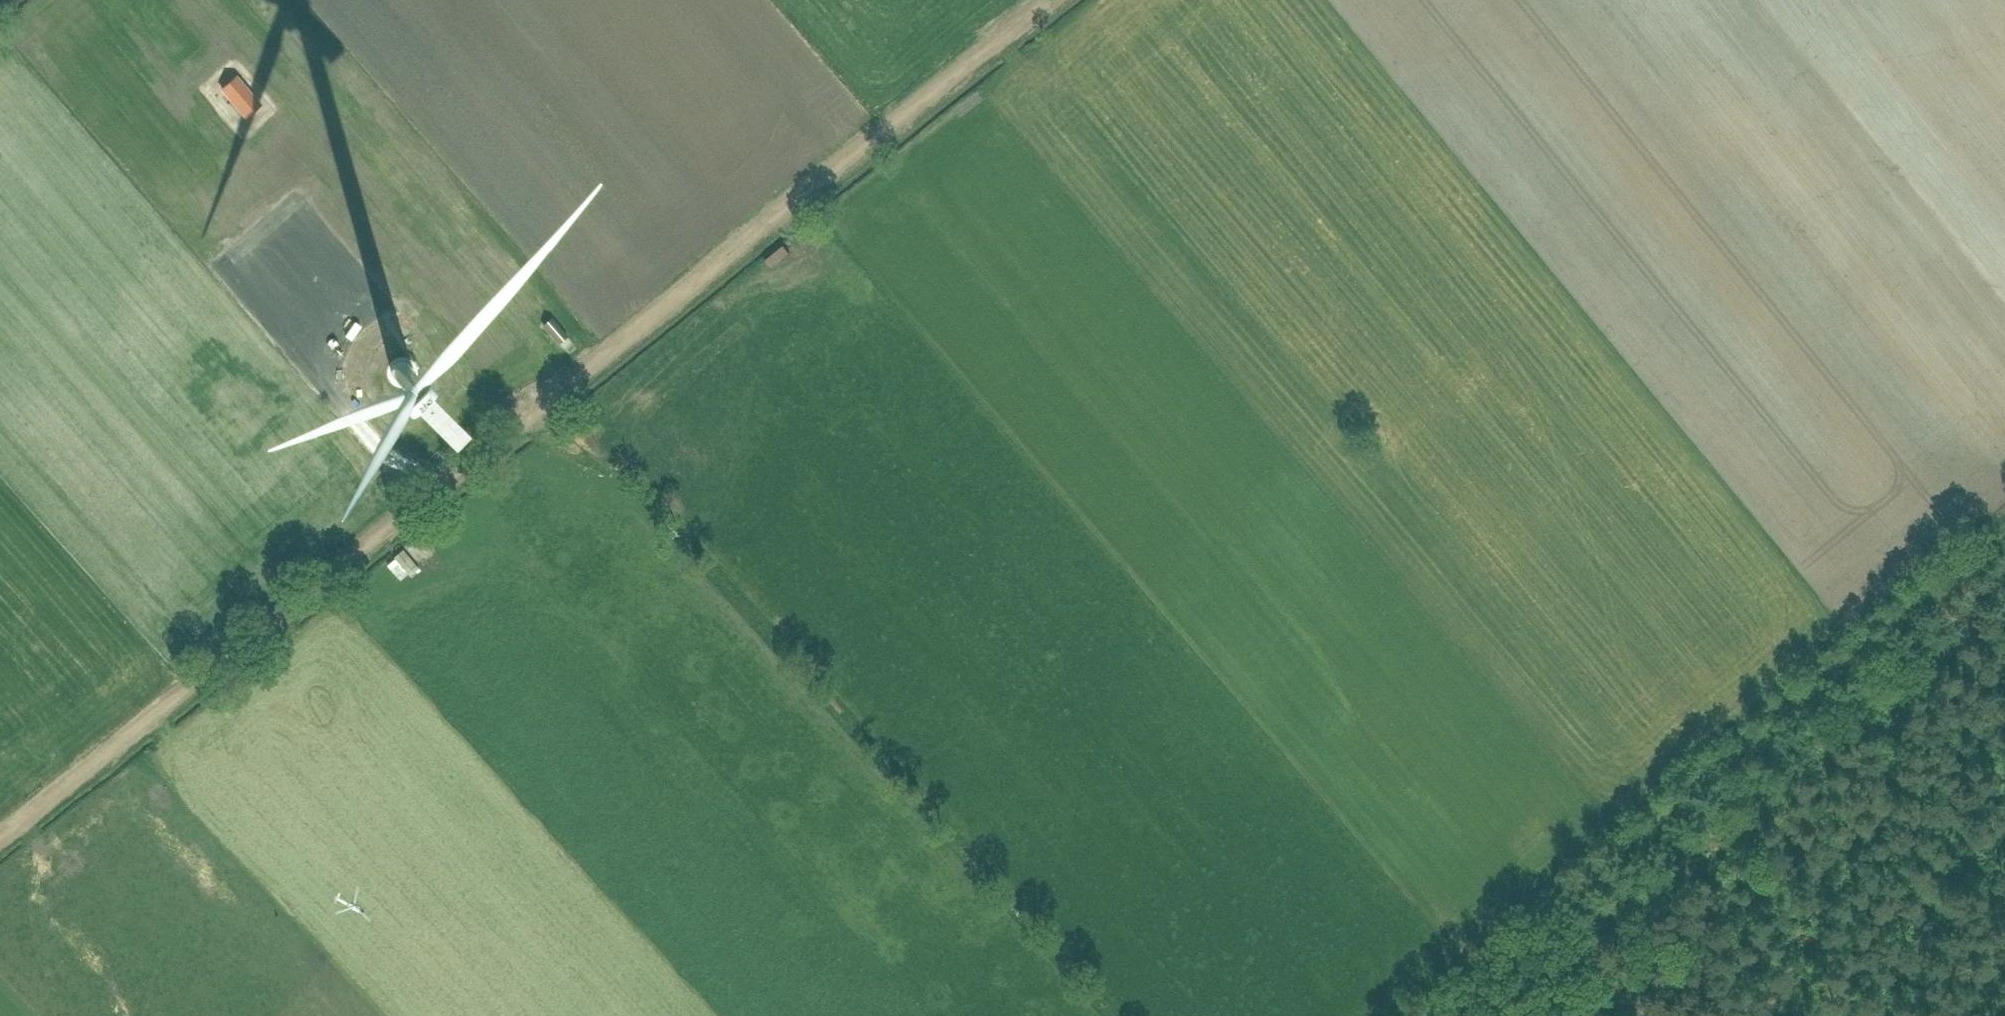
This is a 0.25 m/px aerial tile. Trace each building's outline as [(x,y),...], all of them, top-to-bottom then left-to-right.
[(260,105),(236,77),(222,89),(246,117),(260,105)] [(405,252),(413,246),(401,227),(393,233),(405,252)] [(273,305),(282,321),(297,312),(289,297),(273,305)] [(553,317),(543,326),(558,344),(568,335),(553,317)] [(401,388),(402,388),(403,388),(404,388),(405,388),(405,387),(406,387),(407,387),(408,386),(409,386),(410,385),(411,385),(411,384),(412,384),(412,383),(413,383),(413,382),(414,382),(414,381),(415,380),(415,379),(416,378),(416,377),(416,376),(416,375),(417,375),(417,374),(417,373),(417,372),(417,371),(417,370),(416,370),(416,369),(416,368),(416,367),(415,366),(415,365),(414,364),(414,363),(413,363),(413,362),(412,362),(412,361),(411,361),(411,360),(410,360),(409,359),(408,359),(407,358),(406,358),(405,358),(405,357),(404,357),(403,357),(402,357),(401,357),(400,357),(399,357),(398,357),(397,357),(397,358),(396,358),(395,358),(394,358),(394,359),(393,359),(392,360),(391,361),(390,361),(390,362),(389,362),(389,363),(388,364),(388,365),(387,365),(387,366),(387,367),(386,368),(386,369),(386,370),(386,371),(386,372),(386,373),(386,374),(386,375),(386,376),(386,377),(387,378),(387,379),(387,380),(388,380),(388,381),(389,382),(390,383),(390,384),(391,384),(392,385),(393,386),(394,386),(395,387),(396,387),(397,387),(397,388),(398,388),(399,388),(400,388),(401,388)]
